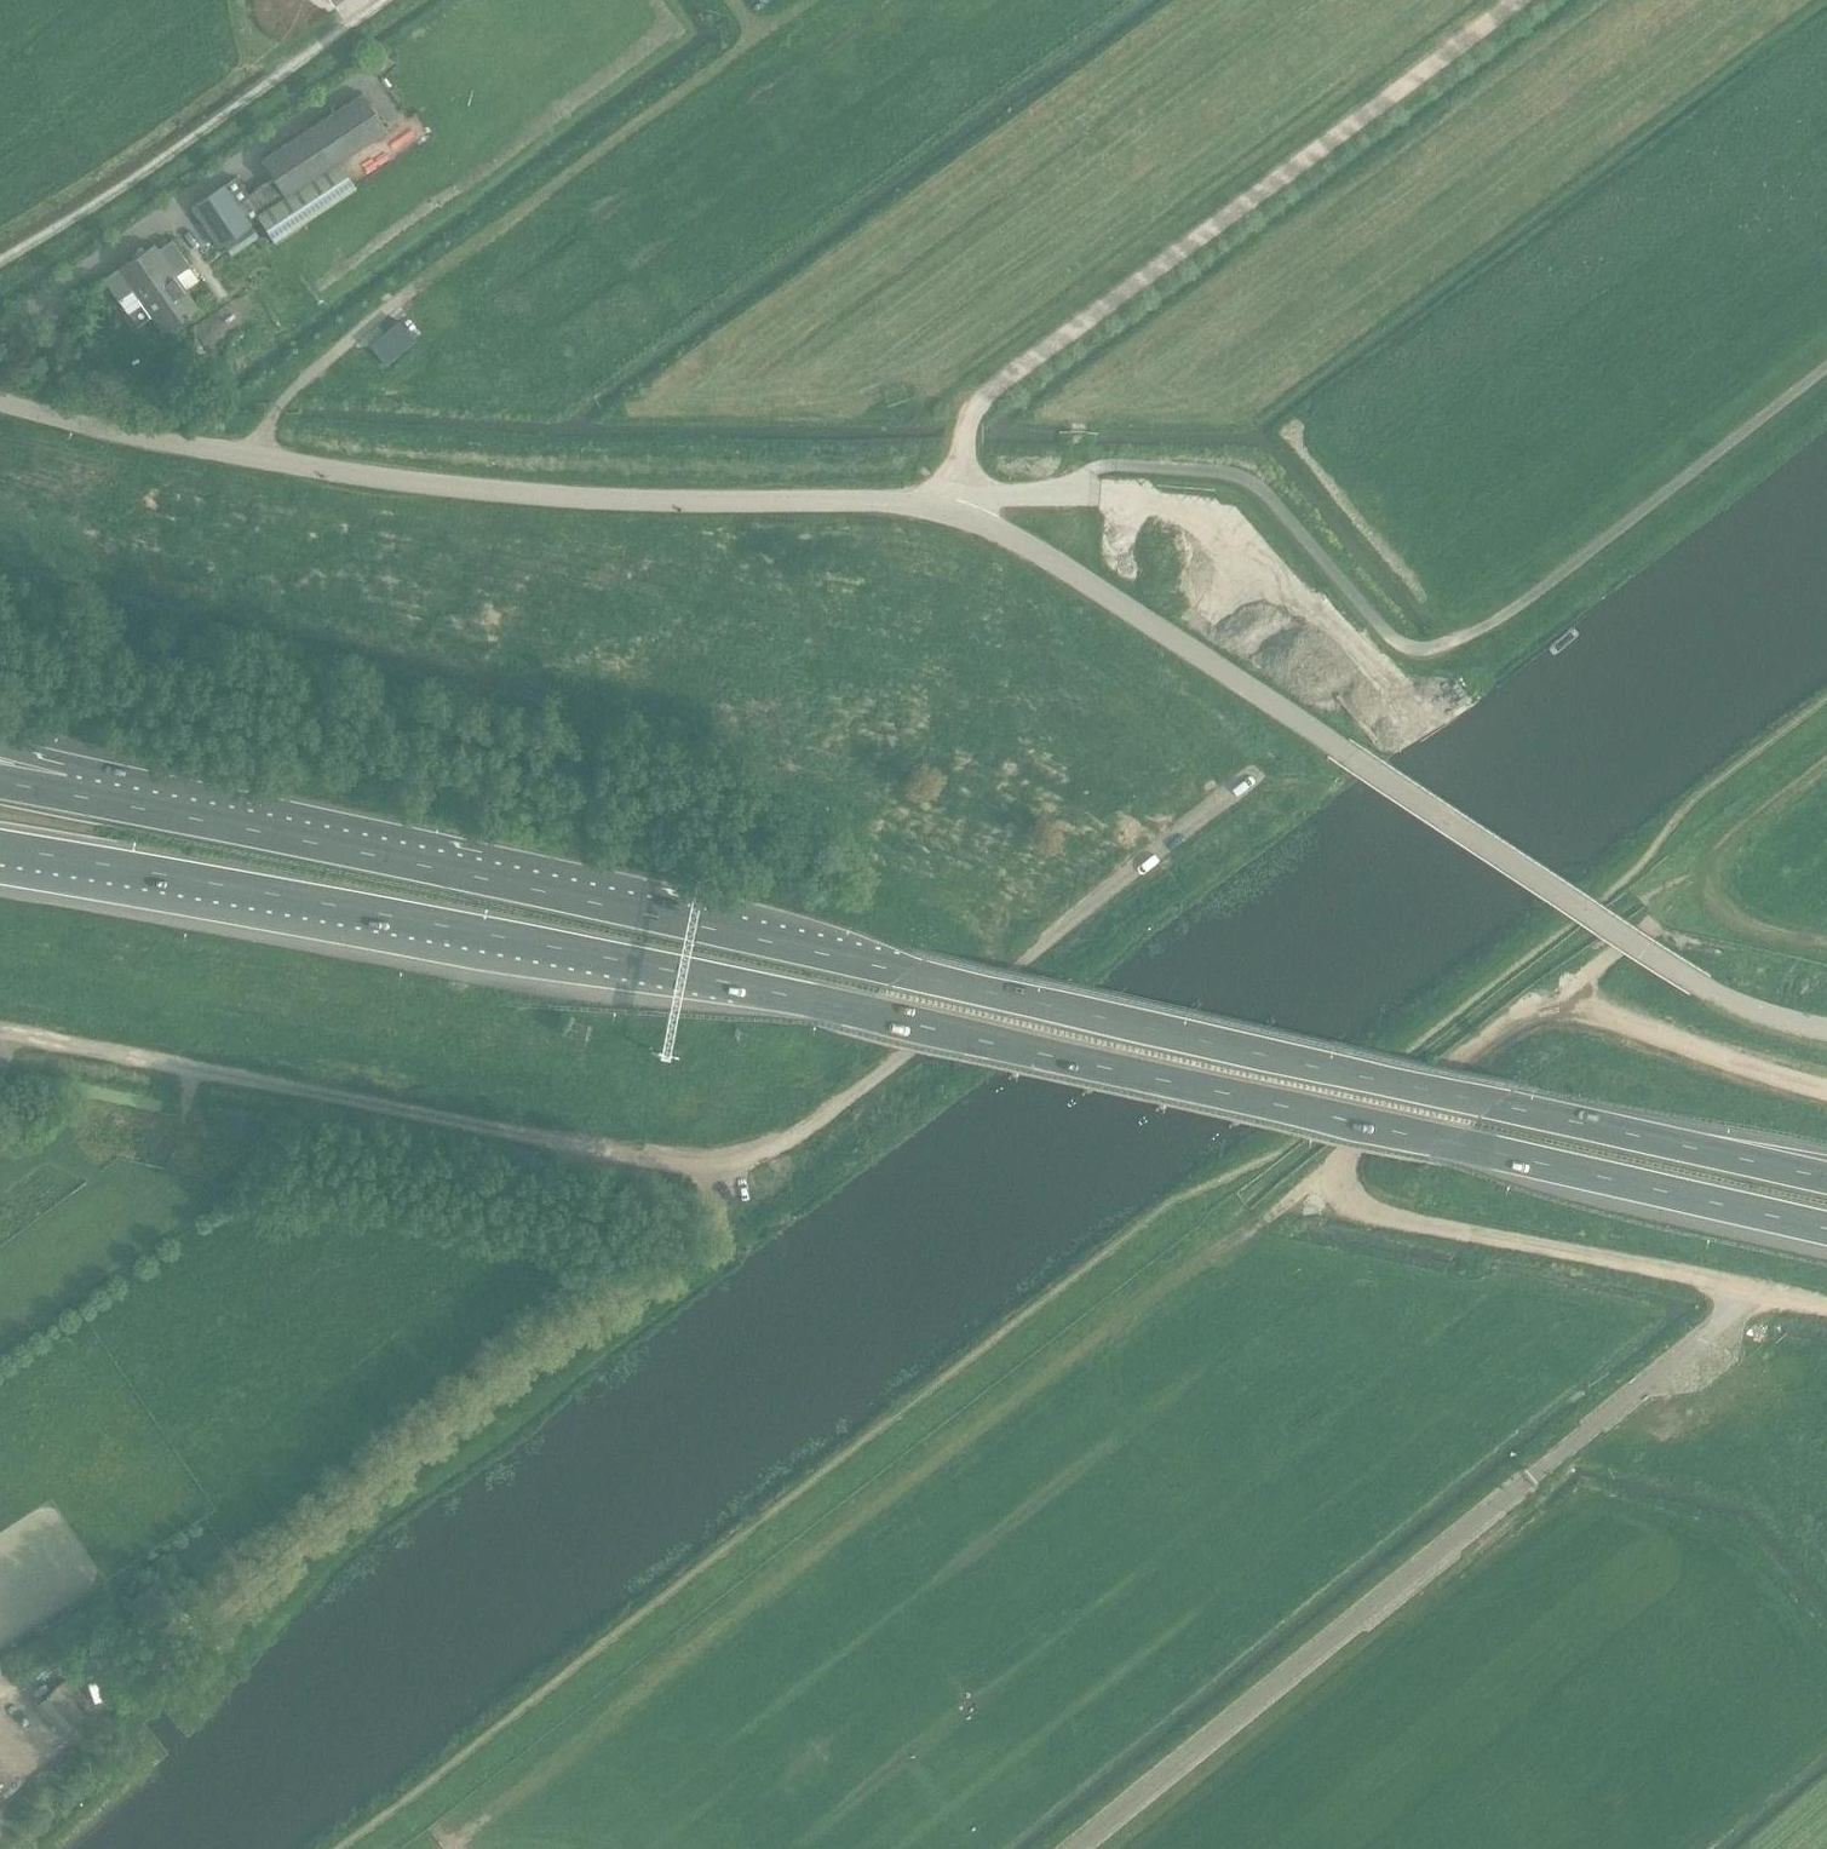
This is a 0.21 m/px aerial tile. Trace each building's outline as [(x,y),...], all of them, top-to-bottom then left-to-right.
[(237,177),(192,207),(219,247),(260,220),(276,243),(357,189),(339,162),(387,130),(362,94),(262,161),(275,180),(250,196),(237,177)] [(252,226),(223,245),(232,258),(233,257),(260,238),(252,226)] [(162,332),(198,308),(177,276),(191,265),(174,238),(156,249),(153,245),(103,278),(118,299),(134,290),(162,332)] [(414,340),(398,321),(368,345),(385,365),(414,340)] [(20,1684),(1,1654),(0,1655),(0,1697),(20,1684)] [(87,1713),(78,1701),(85,1695),(68,1677),(37,1705),(63,1733),(87,1713)]
